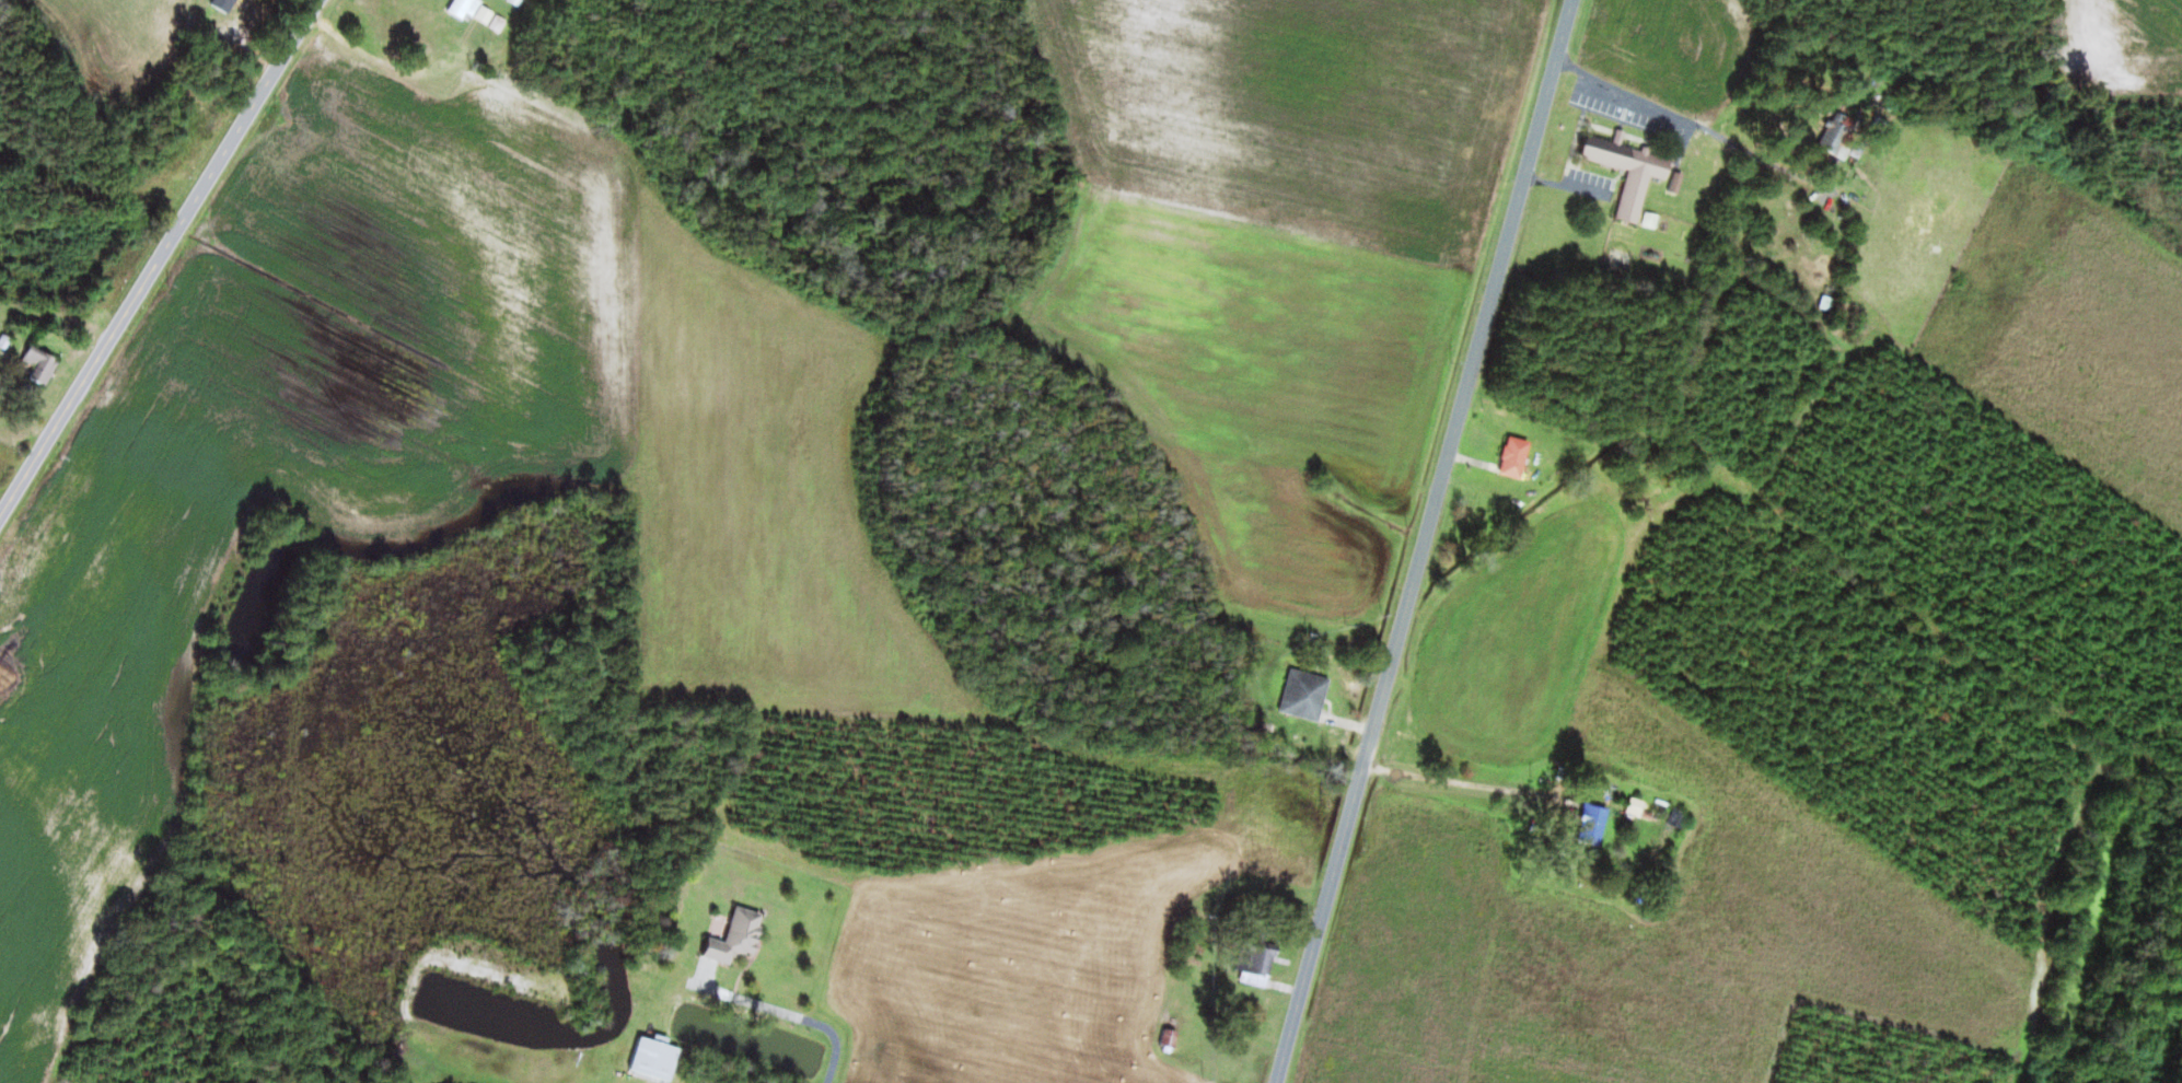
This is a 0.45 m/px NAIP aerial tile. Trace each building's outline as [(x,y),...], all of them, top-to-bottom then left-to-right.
[(475,0),(452,0),(448,9),(467,18),(475,0)] [(1848,160),(1863,132),(1835,117),(1820,145),(1848,160)] [(1631,169),(1620,218),(1642,223),(1653,176),(1672,180),(1677,159),(1652,153),(1654,143),(1643,141),(1646,130),(1622,124),(1618,141),(1590,134),(1585,158),(1631,169)] [(36,367),(30,376),(46,385),(61,362),(32,344),(22,359),(36,367)] [(1504,474),(1526,478),(1533,440),(1510,436),(1504,474)] [(1283,712),(1322,721),(1332,678),(1293,669),(1283,712)] [(1612,809),(1588,802),(1578,839),(1602,845),(1612,809)] [(728,942),(710,936),(704,956),(734,965),(737,953),(755,958),(768,914),(738,905),(728,942)] [(1238,973),(1272,976),(1274,948),(1241,945),(1238,973)] [(1180,1016),(1166,1016),(1166,1053),(1180,1053),(1180,1016)] [(631,1070),(673,1082),(683,1047),(641,1036),(631,1070)]
